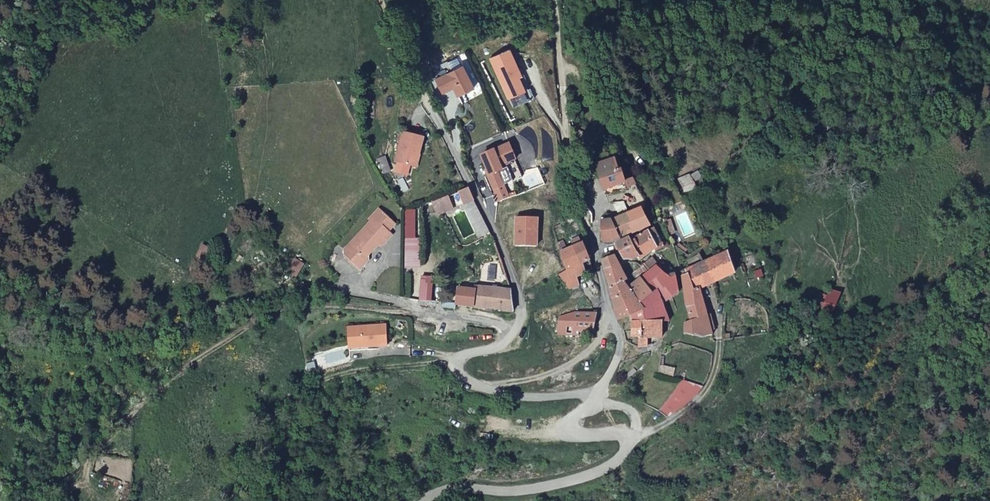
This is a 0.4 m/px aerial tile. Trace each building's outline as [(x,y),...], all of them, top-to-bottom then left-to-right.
[(531,91),(512,49),(493,58),(515,108),(537,99),(533,89),(531,91)] [(441,66),(446,76),(455,71),(450,61),(441,66)] [(461,96),(477,88),(466,66),(455,71),(446,76),(438,80),(445,93),(456,87),(461,96)] [(395,164),(416,170),(424,139),(403,133),(395,164)] [(489,175),(496,192),(495,193),(498,202),(510,197),(505,185),(523,178),(516,160),(517,159),(511,144),(483,155),(488,169),(491,175),(489,175)] [(605,192),(626,184),(621,167),(617,168),(613,157),(595,163),(605,192)] [(476,202),(470,191),(461,195),(466,207),(476,202)] [(450,199),(441,203),(446,215),(454,211),(450,199)] [(627,206),(601,217),(603,221),(612,221),(630,213),(627,206)] [(641,208),(630,213),(612,221),(620,242),(651,227),(641,208)] [(373,221),(387,236),(395,228),(378,212),(367,223),(369,225),(373,221)] [(539,218),(517,217),(516,246),(538,247),(539,218)] [(392,240),(387,236),(373,221),(369,225),(342,253),(342,260),(358,275),(367,265),(365,262),(379,249),(381,251),(392,240)] [(612,221),(603,221),(602,233),(603,242),(620,242),(612,221)] [(640,260),(656,251),(657,253),(664,248),(658,238),(657,239),(653,232),(631,243),(629,240),(618,246),(625,259),(638,257),(640,260)] [(575,246),(582,265),(590,262),(584,243),(582,243),(580,237),(572,239),(575,246)] [(559,243),(562,251),(569,248),(567,240),(559,243)] [(560,275),(560,277),(570,291),(581,286),(578,277),(575,267),(582,265),(575,246),(569,248),(562,251),(568,271),(560,275)] [(703,290),(734,275),(728,253),(686,272),(687,275),(682,278),(686,308),(688,308),(691,322),(685,325),(687,335),(703,339),(713,336),(703,290)] [(610,288),(623,283),(628,280),(626,275),(621,266),(616,257),(613,257),(611,254),(606,255),(607,260),(603,261),(610,288)] [(575,267),(578,277),(585,275),(582,265),(575,267)] [(649,340),(661,340),(662,338),(663,324),(670,322),(664,305),(674,298),(681,296),(676,276),(669,277),(657,266),(651,272),(642,282),(648,299),(642,302),(644,309),(632,315),(634,322),(632,322),(632,338),(639,338),(639,348),(639,349),(648,348),(649,340)] [(648,299),(642,282),(626,289),(623,283),(610,288),(609,289),(619,322),(632,315),(644,309),(642,302),(648,299)] [(457,303),(476,307),(515,311),(513,290),(477,287),(476,290),(460,287),(457,303)] [(431,290),(429,302),(437,303),(440,288),(431,290)] [(577,332),(593,332),(596,315),(577,313),(562,318),(561,335),(576,336),(577,332)] [(349,330),(350,349),(369,348),(369,349),(388,349),(387,327),(349,330)] [(315,358),(307,359),(308,367),(316,366),(315,358)] [(681,379),(654,407),(662,411),(676,413),(693,399),(701,389),(681,379)]
